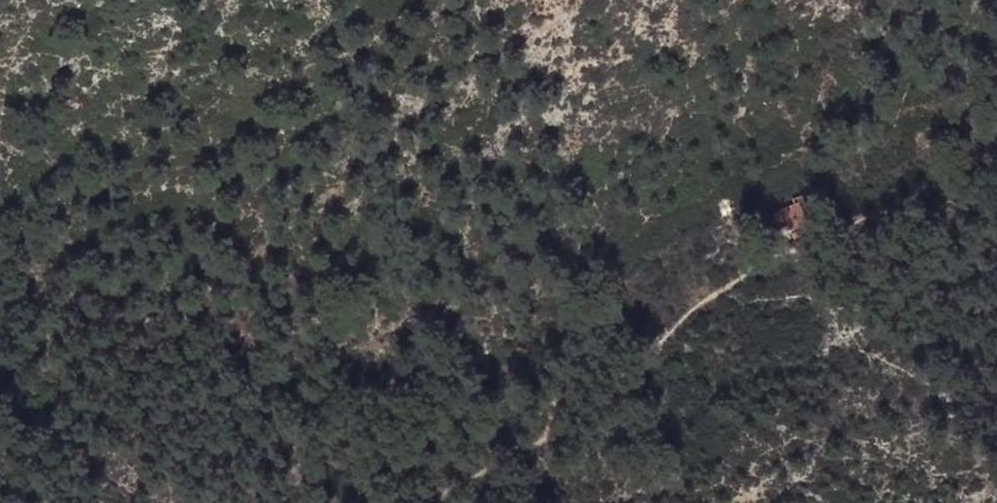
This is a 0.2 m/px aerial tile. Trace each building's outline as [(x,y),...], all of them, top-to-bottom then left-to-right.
[(808,202),(779,206),(783,239),(813,235),(808,202)]
